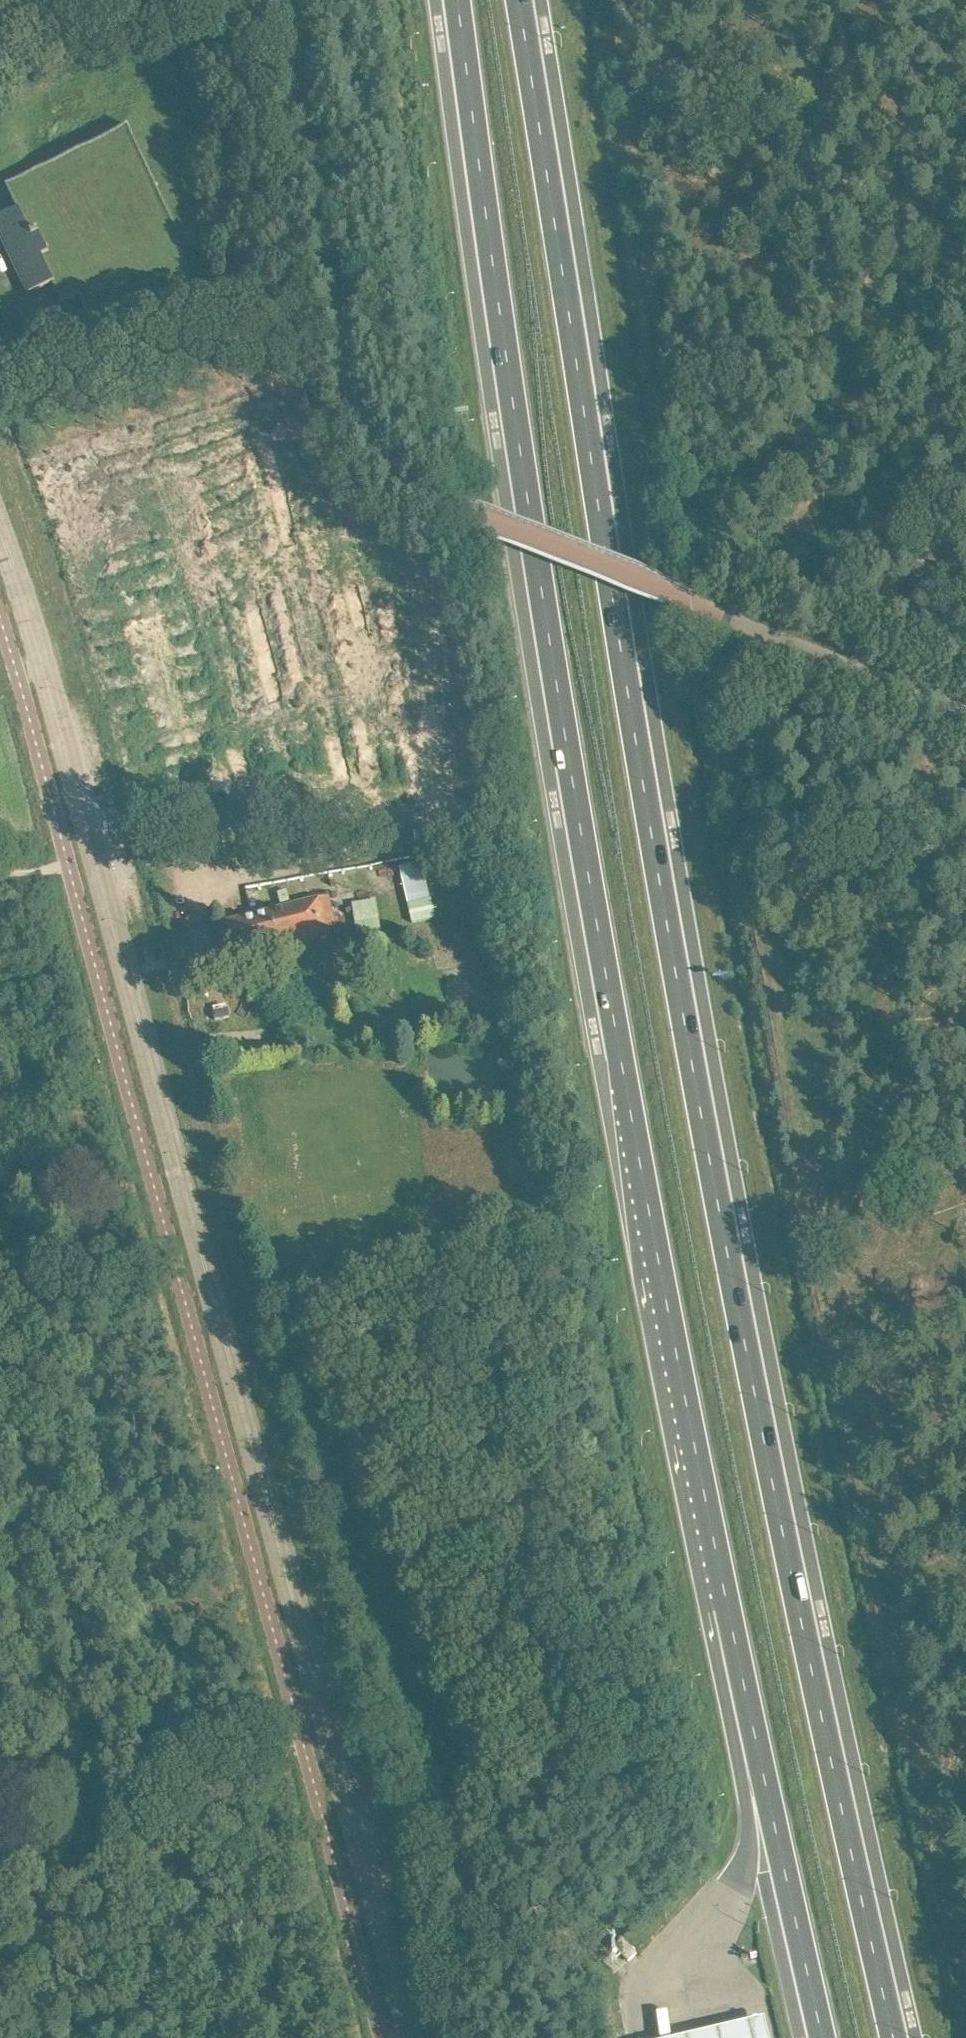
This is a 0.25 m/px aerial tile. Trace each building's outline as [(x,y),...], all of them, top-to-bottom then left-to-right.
[(20,206),(0,216),(0,236),(27,293),(55,279),(43,254),(49,251),(38,227),(31,230),(20,206)] [(429,897),(422,862),(399,867),(407,902),(429,897)] [(216,924),(225,959),(334,932),(326,897),(216,924)] [(614,1947),(628,1962),(637,1953),(622,1939),(614,1947)] [(765,2016),(673,2037),(770,2037),(765,2016)]
